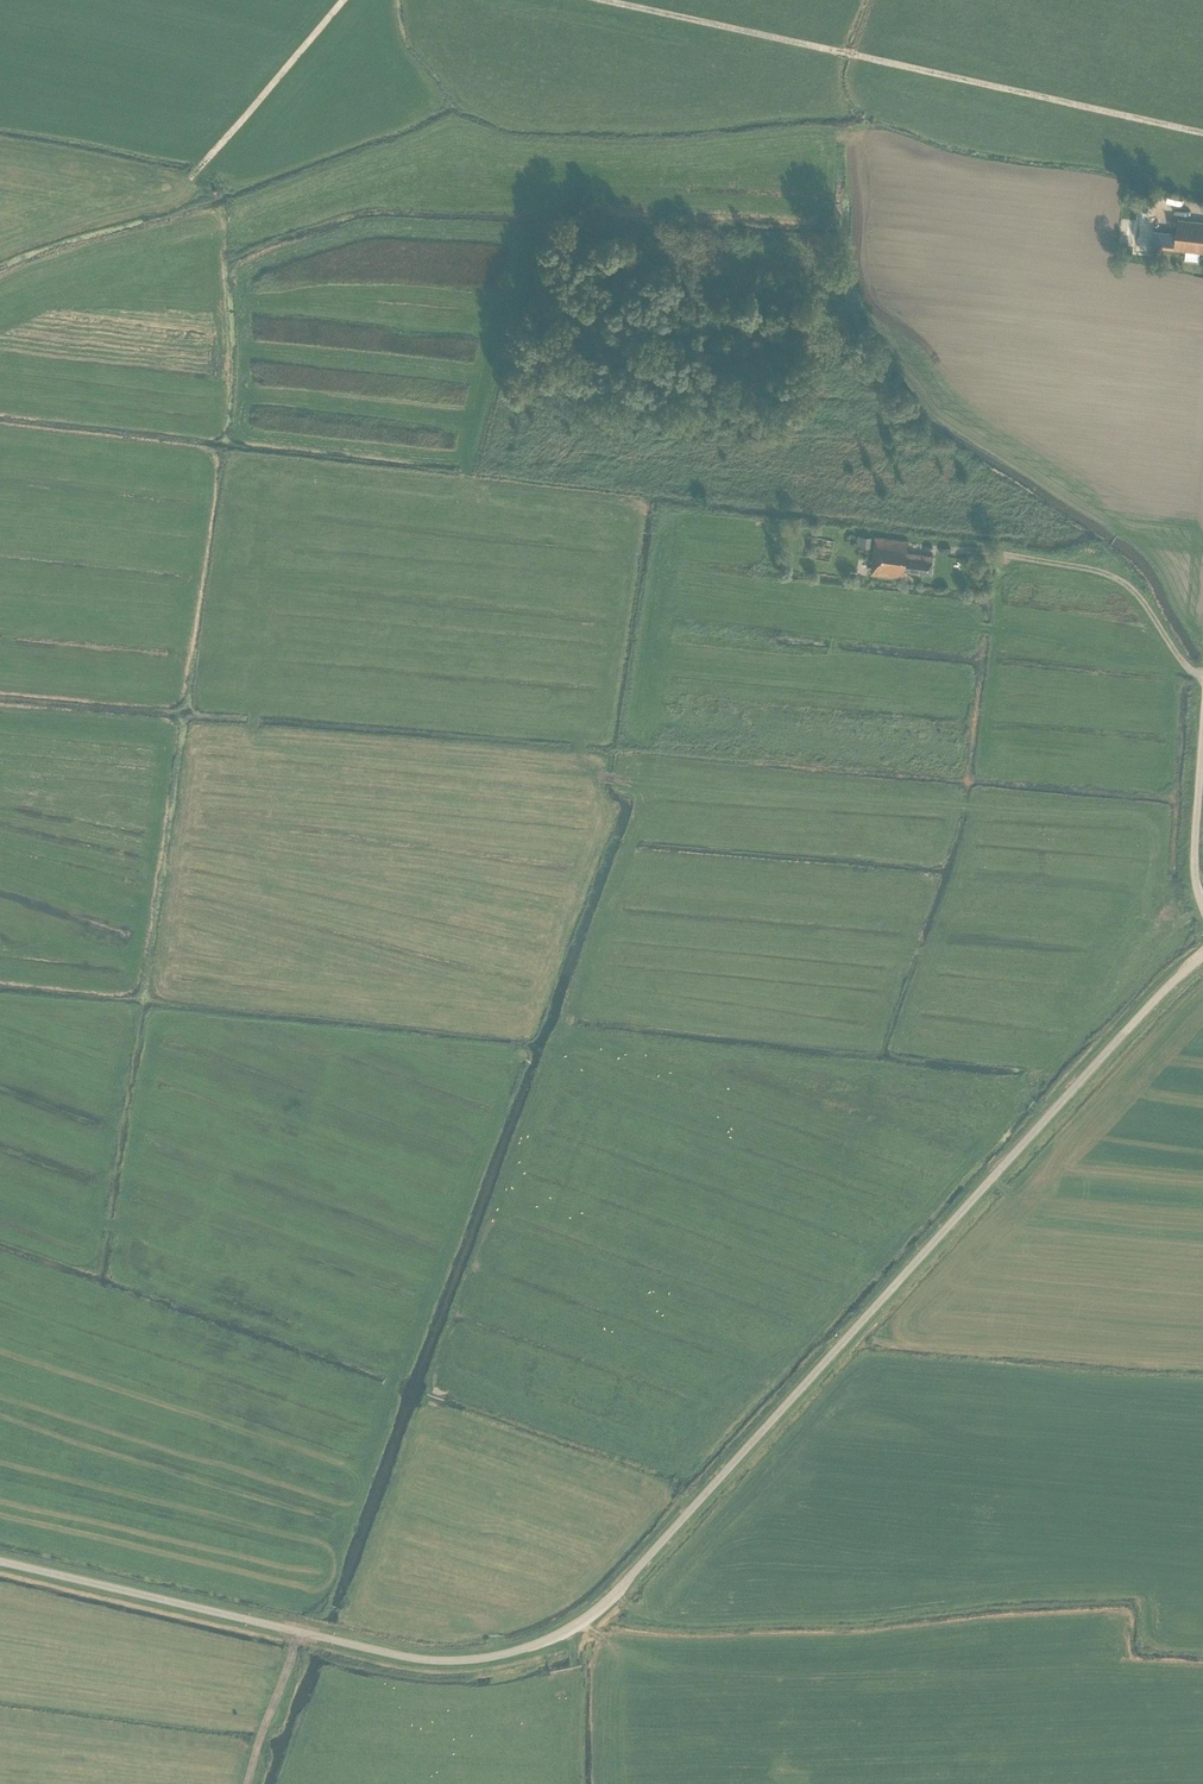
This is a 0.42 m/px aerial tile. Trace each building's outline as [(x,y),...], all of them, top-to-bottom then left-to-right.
[(1139,222),(1135,249),(1152,251),(1153,245),(1200,251),(1202,252),(1202,222),(1178,219),(1176,232),(1154,230),(1155,226),(1149,225),(1149,223),(1139,222)] [(871,537),(861,536),(860,547),(869,548),(871,537)] [(871,573),(903,577),(904,570),(931,573),(933,556),(906,552),(907,540),(875,537),(871,573)]
